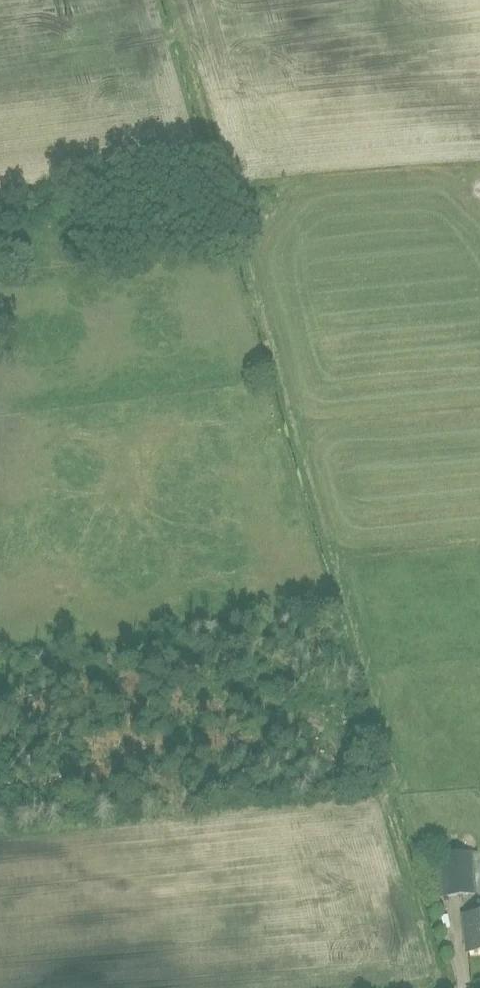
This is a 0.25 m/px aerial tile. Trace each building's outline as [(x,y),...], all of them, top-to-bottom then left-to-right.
[(471,853),(439,856),(443,896),(475,893),(471,853)] [(463,916),(467,953),(479,952),(479,914),(463,916)]
